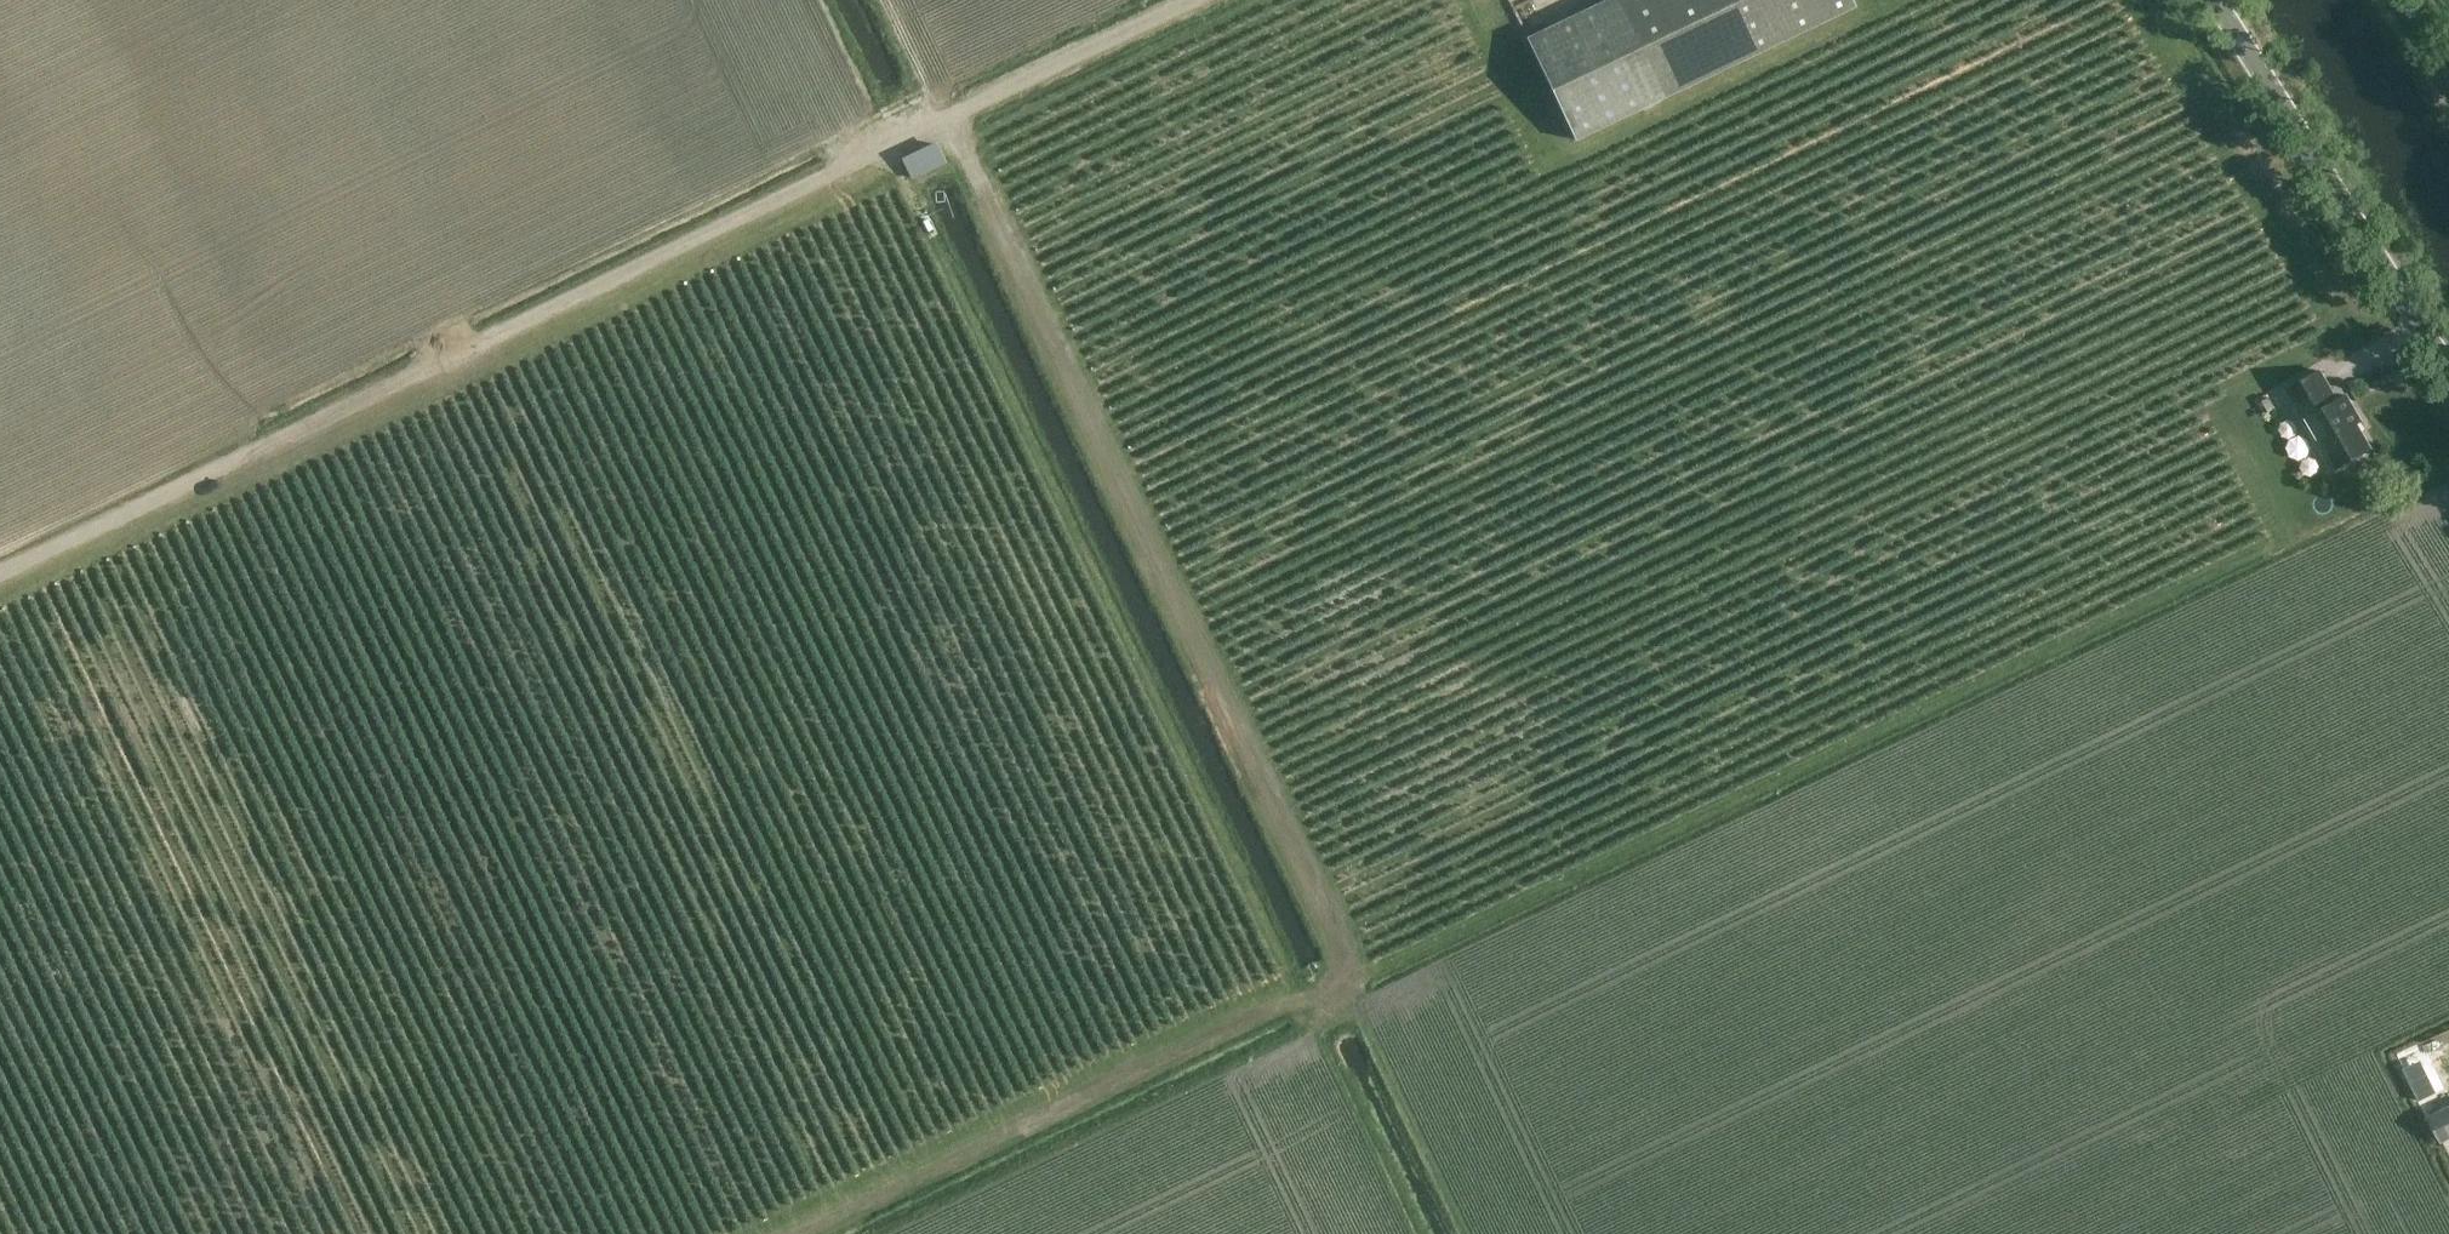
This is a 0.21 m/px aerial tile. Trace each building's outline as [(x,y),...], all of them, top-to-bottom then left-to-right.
[(1852,0),(1606,0),(1526,38),(1575,139),(1855,6),(1852,0)] [(912,178),(951,162),(940,135),(901,151),(912,178)] [(2319,370),(2286,389),(2286,390),(2297,408),(2298,410),(2300,409),(2306,420),(2305,421),(2333,469),(2371,447),(2356,422),(2360,420),(2345,394),(2332,402),(2327,393),(2331,391),(2319,370)]
